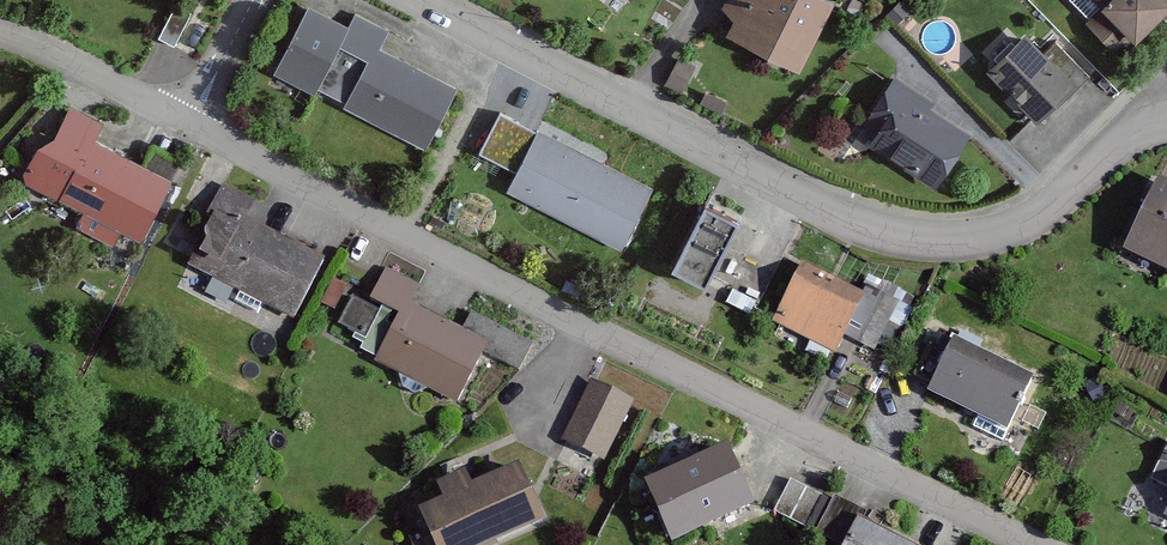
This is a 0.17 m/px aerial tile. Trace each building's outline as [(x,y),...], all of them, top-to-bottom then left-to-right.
[(839,5),(828,0),(715,0),(729,6),(726,14),(741,21),(732,42),(807,76),(839,5)] [(1106,10),(1090,26),(1118,55),(1135,39),(1141,45),(1166,19),(1166,0),(1096,0),(1106,10)] [(388,38),(356,21),(350,31),(313,12),(278,77),(320,100),(335,72),(363,87),(350,111),(427,152),(458,94),(380,52),(388,38)] [(1078,82),(1090,70),(1056,38),(1045,49),(1078,82)] [(1078,89),(1027,43),(994,80),(1045,126),(1078,89)] [(934,107),(891,82),(864,129),(878,137),(872,148),(944,190),(974,139),(930,113),(934,107)] [(27,186),(142,247),(184,168),(154,152),(145,169),(95,143),(103,127),(68,109),(27,186)] [(535,150),(568,166),(545,212),(625,252),(655,192),(574,151),(582,136),(550,120),(535,150)] [(1165,183),(1131,254),(1166,271),(1166,184),(1165,183)] [(331,262),(255,222),(263,205),(228,186),(208,223),(218,228),(197,268),(300,322),(331,262)] [(699,208),(677,277),(713,289),(735,219),(699,208)] [(867,299),(808,270),(780,328),(839,357),(867,299)] [(372,303),(405,319),(383,364),(461,402),(489,346),(512,357),(520,340),(468,315),(462,327),(413,303),(420,288),(387,272),(372,303)] [(976,436),(1007,450),(1041,377),(980,349),(983,344),(961,333),(932,394),(984,418),(976,436)] [(568,444),(609,462),(634,404),(592,386),(568,444)] [(1166,473),(1166,451),(1159,469),(1166,473)] [(759,506),(734,452),(712,463),(708,454),(676,469),(678,474),(657,484),(684,541),(759,506)] [(552,526),(529,469),(484,486),(479,474),(443,488),(448,502),(433,508),(448,544),(505,544),(552,526)] [(824,499),(791,484),(776,516),(808,531),(824,499)] [(866,519),(854,544),(921,544),(866,519)] [(18,537),(13,544),(32,544),(18,537)]
